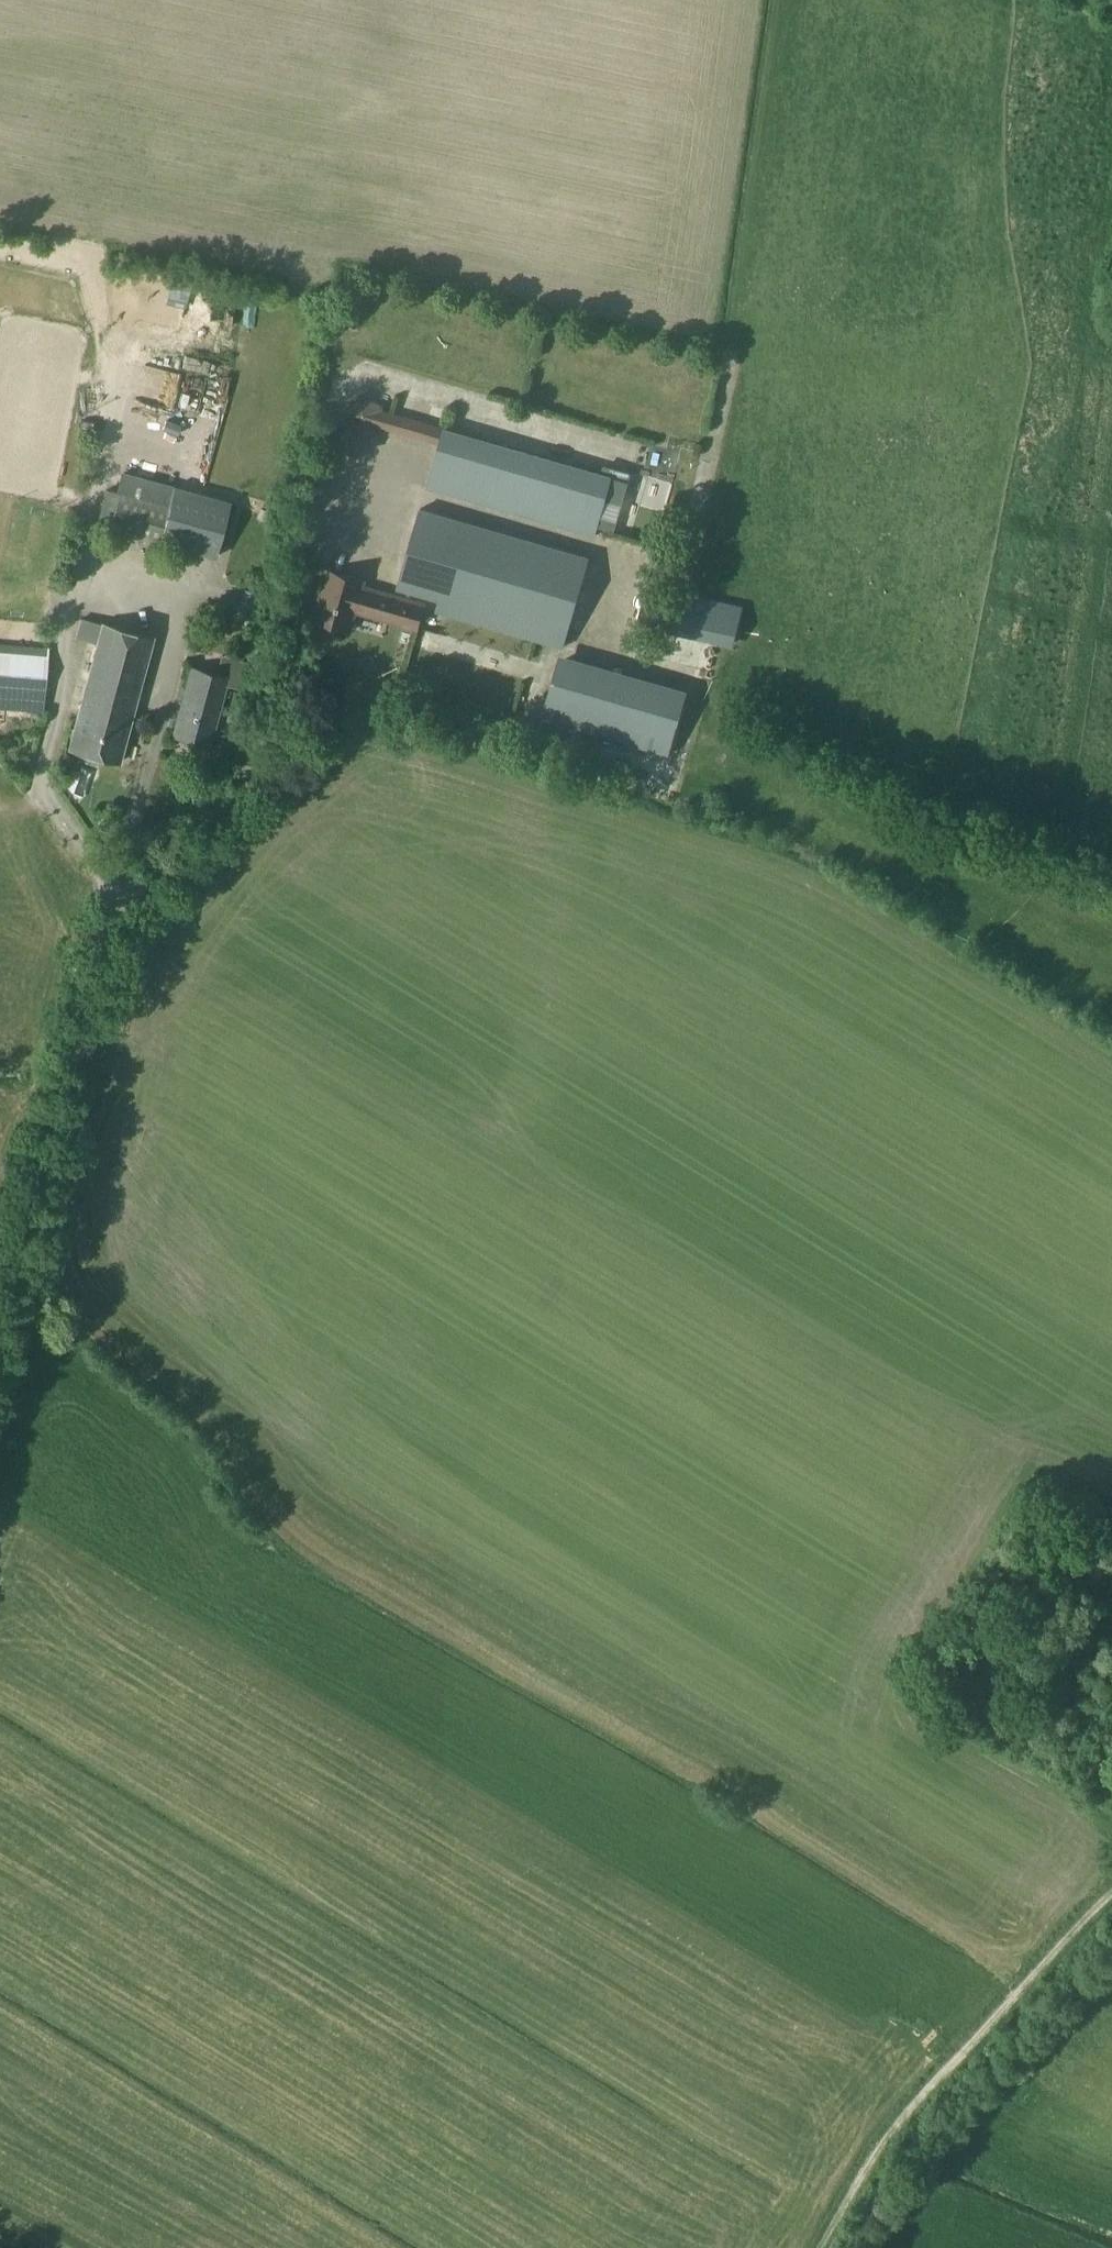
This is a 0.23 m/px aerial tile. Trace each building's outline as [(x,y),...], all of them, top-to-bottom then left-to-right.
[(611,476),(384,410),(385,406),(363,392),(343,409),(353,432),(378,431),(379,428),(439,446),(426,488),(595,536),(611,476)] [(257,528),(116,489),(105,529),(246,566),(257,528)] [(562,647),(589,556),(421,507),(398,587),(440,599),(437,610),(562,647)] [(327,592),(320,619),(350,628),(357,605),(370,609),(368,613),(419,627),(427,600),(363,582),(328,571),(322,590),(327,592)] [(101,623),(80,617),(76,637),(96,643),(79,707),(80,707),(69,750),(120,762),(131,720),(132,720),(155,636),(102,622),(101,623)] [(45,710),(48,647),(0,643),(0,707),(45,710)] [(171,736),(211,747),(230,676),(190,666),(171,736)]
